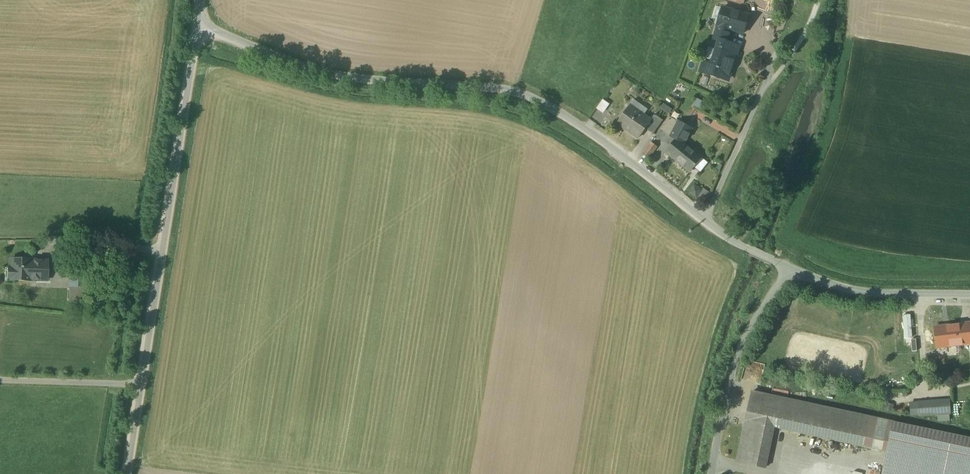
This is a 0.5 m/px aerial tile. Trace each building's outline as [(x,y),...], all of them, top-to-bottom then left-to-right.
[(723,8),(718,26),(731,30),(743,33),(749,15),(723,8)] [(772,22),(768,23),(766,27),(769,30),(773,30),(775,26),(772,22)] [(731,30),(718,26),(714,39),(720,41),(720,40),(727,42),(731,30)] [(704,62),(701,72),(728,80),(739,46),(727,42),(720,40),(720,41),(712,65),(704,62)] [(697,99),(695,106),(703,108),(705,101),(697,99)] [(604,100),(590,119),(607,130),(621,111),(604,100)] [(671,113),(673,107),(664,103),(661,109),(671,113)] [(630,106),(618,123),(639,138),(646,129),(651,121),(630,106)] [(651,121),(646,129),(654,135),(664,120),(655,115),(651,121)] [(661,130),(671,137),(679,121),(670,117),(661,130)] [(677,140),(685,144),(692,128),(679,121),(671,137),(677,140)] [(685,144),(677,140),(666,153),(690,172),(694,167),(701,158),(702,157),(685,144)] [(652,143),(643,155),(648,159),(658,147),(652,143)] [(708,163),(701,158),(694,167),(701,172),(708,163)] [(703,201),(706,203),(711,193),(704,188),(702,191),(695,186),(690,193),(697,198),(697,199),(702,203),(703,201)] [(31,260),(11,259),(11,267),(8,267),(8,268),(5,268),(5,280),(31,281),(31,279),(47,280),(48,261),(31,260)] [(78,301),(79,278),(70,277),(69,301),(78,301)] [(935,328),(937,348),(969,344),(969,328),(969,323),(935,328)] [(876,416),(752,391),(737,464),(769,471),(775,438),(867,456),(876,416)] [(938,415),(939,421),(952,421),(951,399),(911,401),(911,416),(938,415)] [(895,422),(883,473),(969,473),(969,438),(895,422)]
